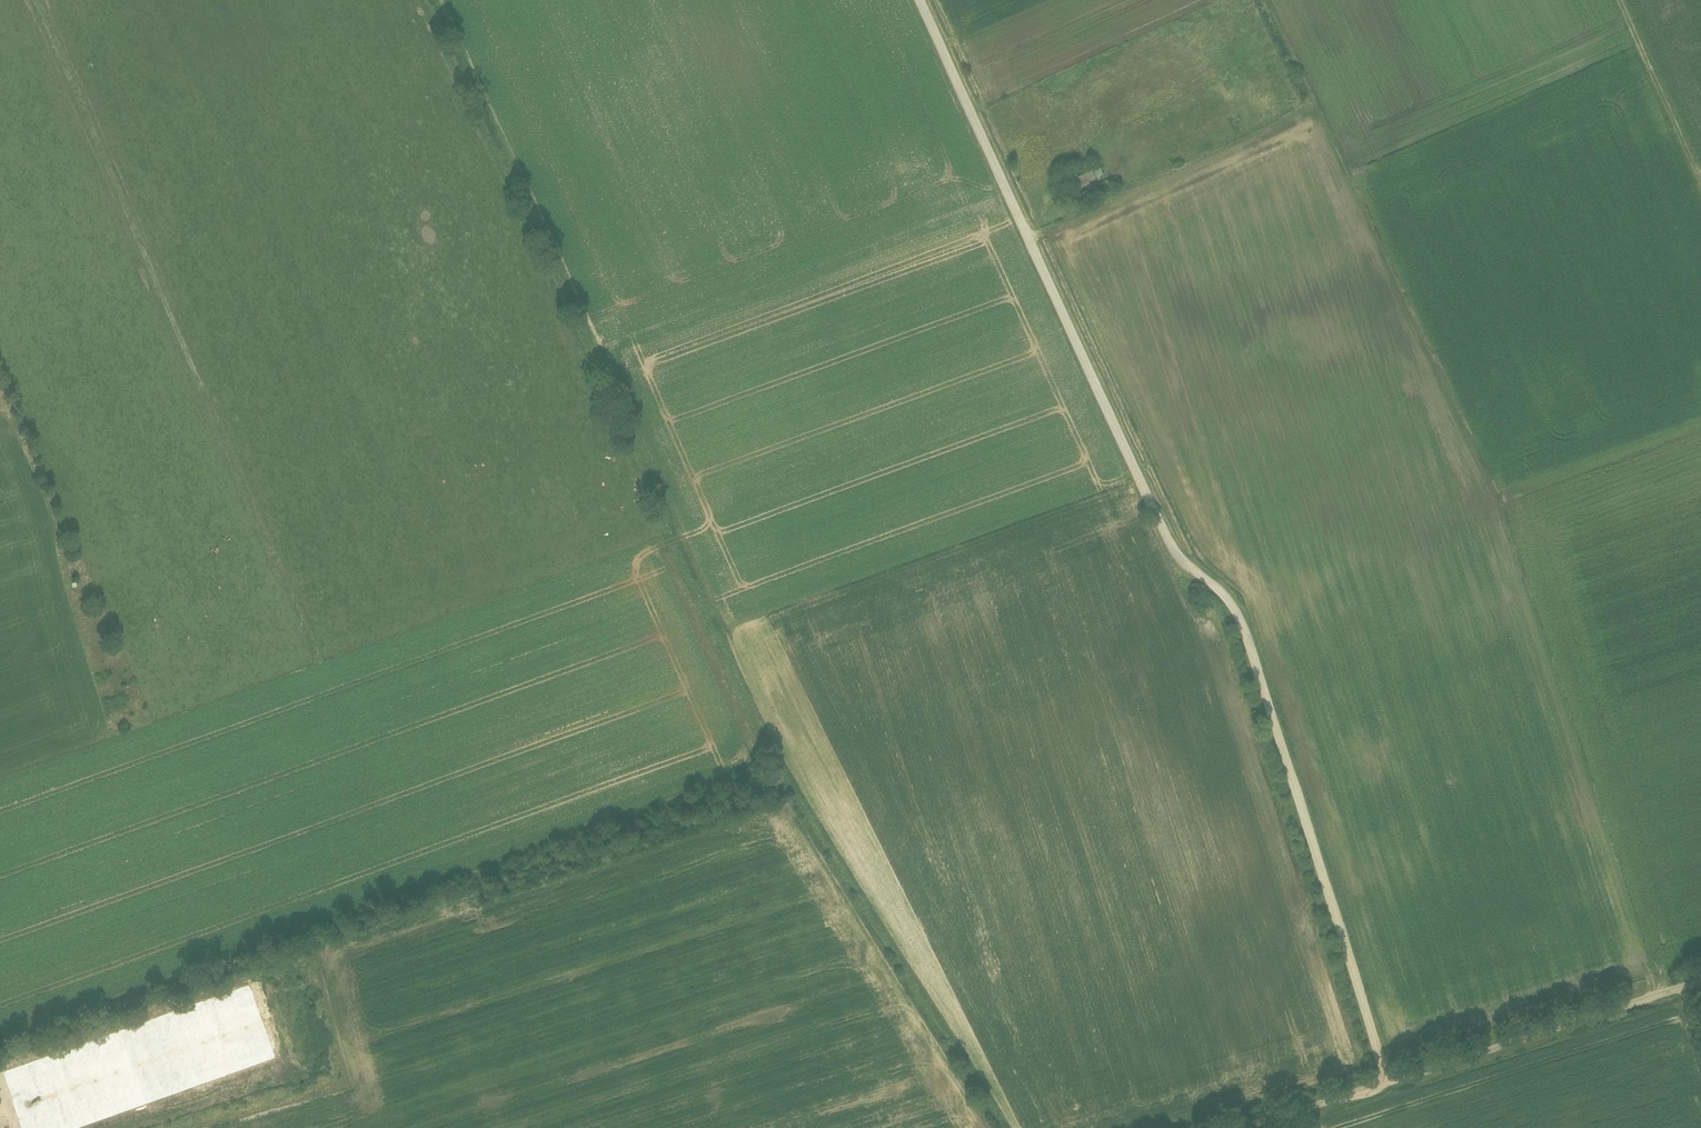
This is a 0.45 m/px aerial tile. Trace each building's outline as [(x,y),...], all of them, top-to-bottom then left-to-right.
[(109,1051),(243,1011),(240,1002),(17,1069),(25,1097),(104,1073),(100,1061),(111,1058),(109,1051)]
